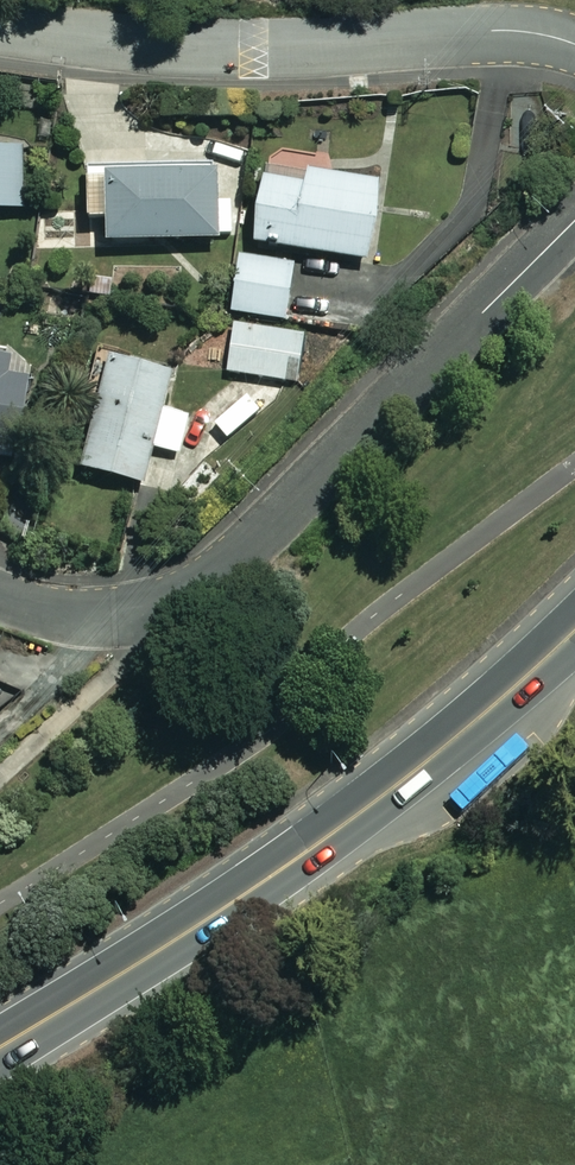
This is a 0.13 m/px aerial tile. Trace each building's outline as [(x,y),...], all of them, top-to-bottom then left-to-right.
[(0,152),(0,213),(23,212),(21,151),(0,152)] [(216,173),(83,176),(84,223),(102,222),(103,246),(233,244),(233,209),(216,209),(216,173)] [(303,174),(302,188),(258,182),(249,248),(366,263),(376,184),(303,174)] [(290,264),(236,260),(232,316),(286,320),(290,264)] [(304,335),(232,327),(226,375),(298,383),(304,335)] [(0,358),(0,460),(16,462),(25,381),(8,379),(11,359),(0,358)] [(168,377),(107,361),(79,472),(141,488),(151,449),(178,456),(188,418),(159,410),(168,377)]
